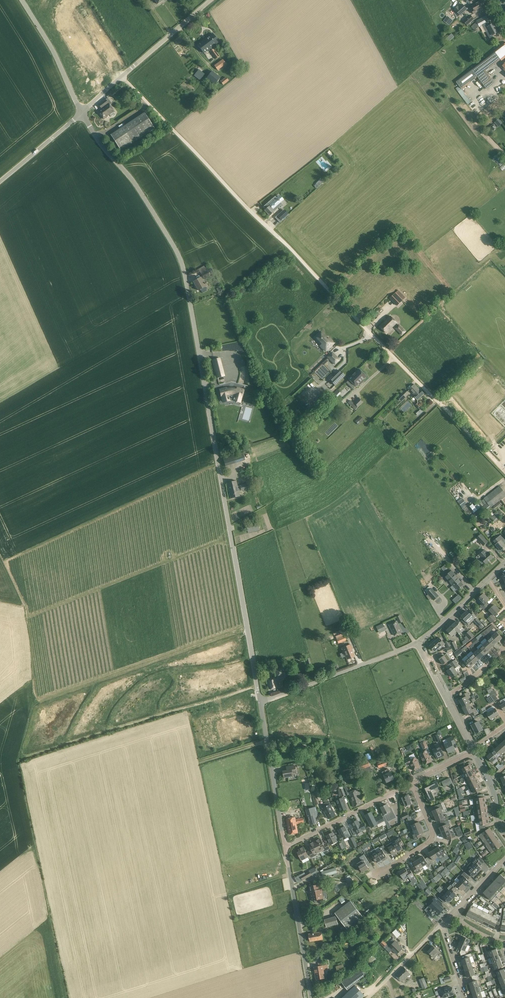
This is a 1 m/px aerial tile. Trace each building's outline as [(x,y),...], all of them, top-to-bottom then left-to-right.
[(480,10),(481,9),(486,6),(483,0),(472,6),(474,10),(472,11),(474,14),(480,11),(480,10)] [(455,10),(453,11),(457,18),(461,15),(467,10),(462,4),(459,8),(458,7),(455,9),(455,10)] [(471,15),(464,21),(467,26),(474,19),(471,15)] [(493,37),(492,36),(498,32),(493,24),(491,25),(486,16),(476,21),(477,22),(471,27),(475,31),(479,27),(480,27),(486,24),(487,27),(484,29),(490,39),(493,37)] [(219,42),(212,33),(198,44),(204,53),(209,50),(216,59),(220,56),(213,47),(219,42)] [(446,39),(448,42),(454,37),(452,34),(446,39)] [(495,52),(502,60),(504,58),(504,43),(495,52)] [(478,78),(479,77),(487,71),(501,60),(495,51),(456,81),(462,89),(478,77),(478,78)] [(226,64),(223,59),(214,65),(218,70),(226,64)] [(205,74),(199,70),(194,75),(200,80),(205,74)] [(220,78),(212,71),(206,78),(215,85),(220,78)] [(495,82),(487,71),(479,77),(478,78),(486,88),(495,82)] [(103,106),(97,110),(103,119),(109,114),(111,117),(112,116),(114,115),(115,114),(113,112),(114,111),(110,105),(111,104),(107,98),(106,99),(104,100),(100,103),(103,106)] [(121,150),(154,128),(144,113),(111,135),(121,150)] [(496,160),(499,164),(500,163),(502,165),(504,163),(503,162),(504,160),(502,155),(496,160)] [(275,196),(263,207),(265,209),(264,210),(269,216),(274,212),(274,211),(282,204),(281,202),(277,198),(275,196)] [(283,210),(275,218),(280,223),(288,216),(287,215),(283,211),(283,210)] [(206,270),(200,273),(202,276),(193,282),(198,290),(200,289),(202,293),(208,290),(206,286),(202,280),(204,279),(210,276),(206,270)] [(399,290),(390,299),(398,307),(406,298),(399,290)] [(390,329),(397,323),(391,316),(380,326),(387,333),(390,330),(390,329)] [(399,324),(396,328),(403,335),(406,332),(399,324)] [(321,332),(315,338),(321,344),(320,345),(325,350),(333,342),(328,337),(327,338),(321,332)] [(332,352),(327,356),(335,363),(339,359),(332,352)] [(220,358),(213,360),(217,378),(225,376),(220,358)] [(359,369),(355,373),(357,375),(355,376),(361,381),(362,380),(366,376),(359,369)] [(340,371),(330,380),(335,385),(345,376),(340,371)] [(349,380),(346,383),(353,389),(355,386),(356,386),(358,384),(361,381),(355,376),(357,375),(355,373),(349,379),(349,380)] [(420,390),(415,384),(409,389),(414,395),(413,396),(418,400),(424,394),(420,389),(420,390)] [(226,388),(219,390),(222,402),(229,400),(230,401),(231,402),(233,401),(234,400),(240,402),(241,399),(242,396),(243,391),(243,390),(237,388),(236,390),(233,390),(230,390),(226,390),(226,388)] [(409,393),(405,390),(400,395),(398,397),(402,400),(403,399),(409,393)] [(322,395),(316,401),(320,405),(326,399),(322,395)] [(350,401),(348,403),(351,406),(355,410),(357,408),(353,404),(352,404),(353,403),(350,401)] [(420,406),(421,406),(418,403),(415,405),(420,410),(417,412),(419,415),(424,411),(422,409),(420,406)] [(361,416),(355,421),(358,424),(364,419),(361,416)] [(236,480),(227,483),(230,499),(240,496),(239,491),(251,488),(250,483),(237,486),(236,480)] [(471,515),(475,520),(481,515),(491,507),(500,500),(504,496),(504,493),(500,486),(495,490),(484,498),(484,499),(482,500),(485,504),(485,505),(471,515)] [(494,515),(491,518),(494,522),(503,514),(499,510),(494,515)] [(257,521),(245,524),(248,533),(259,530),(257,521)] [(481,534),(476,538),(480,543),(485,538),(481,534)] [(494,541),(497,544),(496,545),(498,547),(495,549),(499,554),(502,552),(501,551),(504,547),(504,545),(504,543),(504,542),(504,540),(501,535),(494,541)] [(478,561),(478,562),(478,563),(478,564),(480,564),(481,564),(484,561),(486,564),(493,557),(489,552),(488,552),(485,549),(479,555),(481,558),(481,559),(478,561)] [(445,577),(453,585),(459,580),(463,585),(458,579),(459,578),(452,570),(445,577)] [(458,589),(463,585),(459,580),(453,585),(458,589)] [(429,585),(425,589),(434,600),(439,596),(429,585)] [(484,609),(488,605),(486,602),(489,599),(483,593),(478,599),(482,604),(480,605),(481,607),(480,608),(482,610),(483,609),(484,609)] [(456,597),(453,600),(456,603),(459,600),(462,598),(459,594),(456,597)] [(492,614),(488,618),(492,623),(497,619),(494,616),(500,611),(494,605),(489,610),(493,614),(492,614)] [(467,611),(461,616),(462,617),(464,619),(468,624),(469,624),(471,622),(473,620),(474,621),(477,625),(478,624),(481,622),(478,618),(476,617),(474,614),(471,612),(469,613),(467,611)] [(402,632),(397,621),(389,625),(394,636),(402,632)] [(452,626),(457,631),(460,634),(464,629),(462,627),(457,621),(452,626)] [(383,623),(376,626),(379,632),(386,629),(383,623)] [(452,636),(457,631),(452,626),(447,630),(452,636)] [(474,636),(469,630),(465,635),(470,640),(474,636)] [(497,632),(492,636),(497,642),(502,638),(497,632)] [(343,633),(335,637),(337,639),(338,644),(346,640),(344,636),(343,633)] [(492,636),(487,640),(493,646),(497,642),(492,636)] [(430,646),(430,647),(434,652),(435,651),(438,648),(439,650),(439,649),(442,646),(443,645),(444,644),(439,638),(437,640),(430,646)] [(488,650),(493,646),(487,640),(483,644),(483,645),(488,650)] [(451,645),(452,646),(452,647),(453,648),(454,650),(458,648),(454,641),(450,643),(451,645)] [(343,652),(344,652),(347,660),(355,657),(351,649),(352,649),(350,644),(341,648),(343,652)] [(488,650),(483,645),(478,649),(484,655),(488,651),(488,650)] [(481,658),(484,655),(478,649),(476,652),(474,650),(472,652),(474,654),(474,653),(479,659),(481,658)] [(442,657),(439,659),(443,665),(448,661),(451,659),(447,654),(444,656),(443,653),(440,655),(442,657)] [(474,654),(469,658),(474,664),(479,659),(474,653),(474,654)] [(469,658),(465,662),(463,660),(460,662),(464,667),(467,665),(470,668),(474,664),(469,658)] [(460,668),(459,666),(455,660),(450,664),(453,667),(448,671),(452,677),(457,673),(456,671),(460,668)] [(275,677),(268,679),(270,689),(277,687),(275,680),(280,679),(279,677),(284,676),(282,668),(275,670),(277,677),(275,678),(275,677)] [(487,698),(491,696),(496,692),(494,690),(489,693),(491,696),(487,698)] [(462,708),(470,704),(467,699),(470,697),(468,692),(462,696),(463,698),(459,700),(463,707),(462,708)] [(470,704),(462,708),(466,715),(470,713),(472,716),(477,713),(475,708),(472,710),(469,704),(470,704)] [(489,716),(491,720),(499,714),(495,708),(494,706),(492,706),(486,710),(483,712),(486,718),(489,716)] [(474,718),(474,719),(476,722),(471,725),(475,734),(476,734),(483,730),(479,721),(481,720),(481,719),(479,715),(474,718)] [(452,743),(455,741),(453,736),(443,741),(449,753),(455,750),(452,743)] [(423,749),(428,747),(425,741),(420,743),(423,749)] [(436,749),(433,750),(437,759),(444,755),(439,744),(435,745),(436,749)] [(504,751),(504,748),(501,744),(496,748),(502,754),(504,751)] [(504,756),(502,754),(496,748),(492,752),(497,758),(500,756),(502,758),(504,756)] [(432,761),(426,749),(419,753),(425,764),(432,761)] [(492,762),(497,758),(492,752),(487,756),(492,762)] [(365,754),(368,760),(358,764),(361,770),(362,775),(372,771),(370,767),(368,760),(372,759),(369,753),(365,754)] [(410,757),(405,760),(408,766),(411,765),(413,770),(420,767),(416,757),(414,754),(409,756),(410,757)] [(387,760),(377,763),(379,768),(388,764),(387,760)] [(464,774),(472,769),(469,765),(466,766),(464,764),(459,767),(460,769),(459,770),(462,775),(464,774)] [(283,778),(293,776),(293,773),(297,772),(295,765),(289,766),(289,770),(282,771),(283,778)] [(384,775),(387,782),(394,779),(391,772),(390,772),(388,769),(382,772),(384,775)] [(463,777),(460,779),(461,781),(462,781),(464,780),(467,778),(474,774),(472,769),(464,774),(466,776),(463,777)] [(468,780),(469,783),(477,779),(474,774),(467,778),(464,780),(465,782),(468,780)] [(442,782),(444,787),(452,783),(450,778),(442,782)] [(468,787),(469,789),(479,784),(477,779),(469,783),(470,786),(468,787)] [(426,791),(427,793),(427,794),(426,794),(429,802),(435,799),(431,792),(432,790),(439,786),(437,781),(429,784),(430,786),(427,787),(426,791)] [(482,789),(479,784),(469,789),(468,790),(471,795),(474,793),(482,789)] [(349,794),(354,807),(362,804),(357,789),(349,792),(347,786),(343,787),(346,796),(349,794)] [(410,798),(408,794),(401,797),(405,806),(412,804),(409,798),(410,798)] [(476,798),(473,799),(474,804),(485,802),(484,797),(483,794),(478,795),(478,798),(476,798)] [(337,800),(341,811),(347,809),(343,798),(337,800)] [(321,805),(322,808),(328,819),(336,815),(328,799),(325,801),(325,803),(321,805)] [(435,816),(442,813),(441,809),(443,808),(441,803),(434,806),(436,809),(432,811),(435,816)] [(387,804),(381,807),(384,815),(387,821),(391,819),(389,816),(394,813),(391,807),(389,809),(387,804)] [(317,823),(315,817),(318,816),(317,811),(316,807),(306,810),(311,825),(317,823)] [(371,812),(365,815),(372,828),(377,825),(379,827),(383,825),(383,826),(386,825),(385,821),(384,821),(383,818),(382,815),(382,816),(375,819),(371,812)] [(442,823),(448,820),(446,814),(444,816),(442,813),(435,816),(437,821),(440,820),(442,823)] [(295,817),(287,819),(290,834),(298,833),(296,824),(304,823),(303,818),(295,819),(295,817)] [(354,827),(351,829),(354,835),(357,833),(357,834),(366,830),(363,823),(360,825),(357,820),(352,823),(354,827)] [(415,820),(408,823),(410,828),(412,827),(414,830),(421,827),(419,822),(416,823),(415,820)] [(442,833),(449,829),(448,826),(450,825),(448,820),(442,823),(443,826),(439,827),(442,833)] [(341,834),(338,835),(342,842),(343,845),(345,848),(346,847),(345,845),(346,844),(344,839),(349,836),(345,827),(344,827),(344,826),(341,827),(341,828),(339,830),(341,834)] [(460,826),(455,828),(459,837),(463,835),(460,826)] [(414,830),(415,833),(412,834),(414,840),(422,837),(421,834),(424,832),(421,827),(414,830)] [(449,829),(442,833),(444,838),(447,837),(448,840),(456,837),(452,828),(449,829)] [(489,828),(479,835),(482,839),(492,833),(489,828)] [(337,841),(336,838),(337,838),(336,835),(335,836),(333,832),(326,835),(331,845),(337,841)] [(492,833),(482,839),(485,844),(495,837),(492,833)] [(358,846),(353,837),(349,839),(353,848),(358,846)] [(495,837),(485,844),(488,848),(498,842),(495,837)] [(396,843),(393,845),(398,852),(403,849),(401,846),(404,844),(401,840),(400,838),(395,841),(396,843)] [(315,841),(320,851),(323,850),(323,852),(330,848),(327,842),(324,844),(321,839),(315,841)] [(320,851),(315,841),(309,844),(312,850),(308,852),(311,858),(318,855),(317,853),(320,851)] [(392,842),(384,847),(385,848),(388,852),(387,852),(389,854),(391,852),(393,855),(398,852),(393,845),(392,842)] [(498,842),(488,848),(491,853),(501,846),(498,842)] [(377,852),(376,852),(377,853),(382,860),(382,859),(383,861),(386,859),(385,858),(386,857),(385,854),(387,852),(388,852),(385,848),(384,847),(383,846),(378,849),(379,850),(377,852)] [(300,851),(298,852),(302,861),(308,857),(309,859),(311,858),(308,852),(306,853),(304,847),(299,850),(300,851)] [(439,847),(433,850),(438,857),(439,859),(447,854),(443,848),(440,849),(440,848),(439,847)] [(372,862),(375,860),(377,863),(382,860),(377,853),(376,852),(377,852),(375,849),(370,852),(371,853),(368,855),(372,862)] [(427,857),(432,864),(436,861),(435,859),(438,857),(433,850),(429,853),(430,855),(427,857)] [(367,865),(370,864),(364,854),(360,857),(362,861),(357,864),(359,867),(358,867),(358,869),(358,870),(359,871),(361,871),(362,871),(362,872),(368,868),(367,865)] [(432,864),(427,857),(425,859),(423,856),(418,860),(423,867),(426,865),(427,867),(432,864)] [(474,864),(472,867),(478,873),(482,868),(480,866),(482,864),(476,858),(472,862),(474,864)] [(423,867),(418,860),(413,863),(415,865),(411,867),(416,874),(421,871),(420,868),(423,867)] [(464,872),(470,878),(470,877),(472,875),(474,877),(478,873),(472,867),(470,865),(467,867),(468,868),(464,872)] [(309,870),(309,871),(300,876),(303,880),(318,872),(316,867),(309,870)] [(335,867),(326,870),(328,875),(333,874),(337,873),(335,867)] [(399,872),(400,873),(399,873),(399,875),(399,876),(400,877),(401,877),(402,877),(404,880),(408,877),(412,883),(417,880),(409,868),(406,870),(405,868),(399,872)] [(446,868),(441,873),(444,877),(449,871),(446,868)] [(468,880),(470,878),(464,872),(464,871),(460,875),(462,877),(459,880),(466,886),(470,882),(468,880)] [(435,877),(433,879),(437,882),(438,880),(442,876),(439,874),(435,877)] [(497,879),(504,887),(504,886),(504,878),(501,874),(501,875),(500,875),(497,879)] [(350,875),(346,878),(351,885),(355,883),(350,875)] [(496,880),(492,884),(500,891),(504,887),(497,879),(496,880)] [(462,890),(466,886),(459,880),(457,882),(456,881),(452,885),(451,884),(457,890),(458,891),(460,888),(462,890)] [(319,884),(309,886),(312,900),(323,898),(322,889),(320,889),(319,884)] [(455,892),(457,890),(451,884),(447,888),(449,890),(447,893),(453,899),(457,894),(455,892)] [(492,884),(488,888),(496,896),(500,892),(500,891),(492,884)] [(484,893),(483,893),(492,901),(496,896),(488,888),(488,889),(484,893)] [(449,903),(453,899),(447,893),(444,895),(443,893),(439,897),(444,903),(447,901),(449,903)] [(435,897),(431,901),(433,903),(432,903),(433,904),(430,906),(432,908),(427,913),(432,917),(435,913),(438,916),(441,912),(441,911),(443,909),(438,904),(440,902),(435,897)] [(347,929),(363,916),(351,900),(335,913),(347,929)] [(499,906),(494,901),(492,904),(497,910),(500,908),(499,906)] [(472,905),(466,916),(470,918),(470,917),(472,918),(477,908),(472,905)] [(472,918),(472,919),(475,921),(476,920),(478,921),(483,911),(477,908),(472,918)] [(478,921),(477,922),(481,923),(483,924),(488,913),(483,911),(478,921)] [(483,924),(486,926),(487,925),(488,926),(494,916),(488,913),(483,924)] [(336,916),(324,919),(327,927),(338,924),(336,916)] [(488,926),(488,927),(492,929),(492,928),(494,929),(497,924),(499,925),(500,921),(498,921),(499,919),(494,916),(488,926)] [(309,934),(310,941),(323,939),(322,932),(309,934)] [(460,942),(468,945),(471,940),(461,935),(460,939),(461,939),(460,942)] [(387,944),(390,947),(389,947),(396,954),(403,948),(395,941),(395,942),(393,939),(387,944)] [(466,951),(468,945),(460,942),(457,947),(462,949),(460,953),(461,955),(467,954),(466,951)] [(428,951),(434,958),(440,952),(433,946),(428,951)] [(488,952),(490,958),(499,955),(497,949),(488,952)] [(461,960),(463,966),(472,963),(470,957),(472,956),(471,953),(465,955),(466,958),(461,960)] [(499,955),(490,958),(493,964),(501,960),(499,955)] [(501,960),(493,964),(495,969),(503,966),(501,960)] [(325,978),(324,970),(328,969),(327,964),(323,965),(322,962),(318,963),(319,966),(314,967),(316,980),(325,978)] [(463,966),(465,971),(474,969),(472,963),(463,966)] [(344,968),(343,964),(336,966),(337,970),(336,971),(337,975),(344,972),(343,968),(344,968)] [(341,981),(347,990),(367,975),(361,967),(341,981)] [(406,982),(403,979),(410,973),(404,967),(395,975),(401,981),(402,981),(404,983),(406,982)] [(465,971),(467,977),(471,976),(472,979),(478,977),(477,974),(476,974),(474,969),(465,971)] [(498,978),(504,975),(504,970),(504,969),(496,972),(498,978)] [(428,987),(424,977),(424,978),(423,976),(420,977),(421,979),(419,979),(422,989),(428,987)] [(473,982),(469,983),(471,989),(479,986),(478,980),(479,980),(478,977),(472,979),(473,982)] [(479,986),(471,989),(472,995),(481,992),(484,991),(482,985),(481,986),(479,986)] [(342,997),(362,997),(364,996),(355,986),(342,997)] [(443,994),(444,997),(454,994),(452,987),(448,989),(447,988),(438,991),(440,995),(443,994)]
